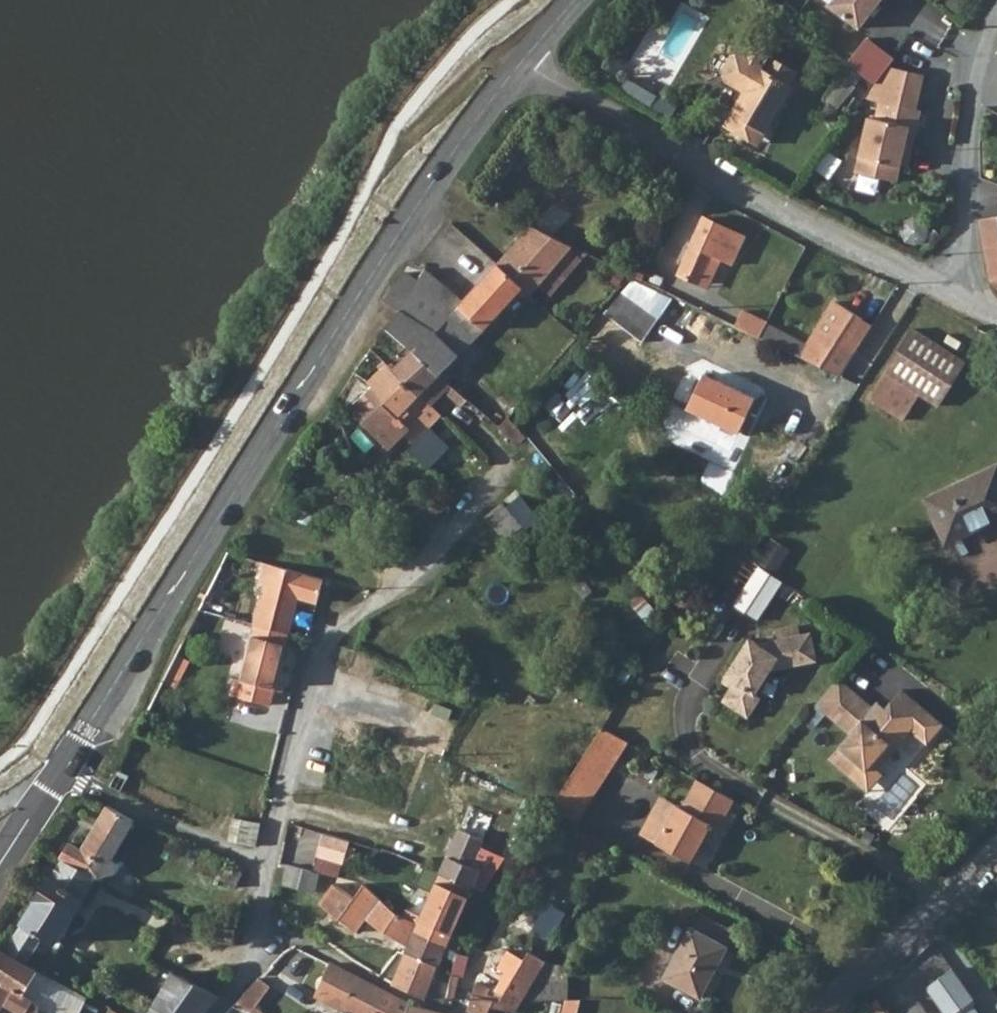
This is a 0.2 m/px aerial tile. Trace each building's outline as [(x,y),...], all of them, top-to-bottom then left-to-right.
[(818,4),(850,30),(872,0),(822,0),(818,4)] [(796,68),(747,42),(741,52),(736,50),(728,54),(721,67),(724,78),(743,88),(724,125),(756,142),(796,68)] [(858,117),(849,170),(894,178),(896,167),(905,167),(919,72),(883,67),(870,83),(864,98),(874,102),(871,118),(858,117)] [(633,77),(625,89),(653,108),(661,97),(633,77)] [(704,217),(679,272),(700,282),(713,253),(724,257),(733,262),(745,235),(704,217)] [(982,219),(993,279),(996,284),(996,217),(982,219)] [(533,226),(497,264),(524,288),(531,294),(572,246),(533,226)] [(713,253),(700,282),(710,286),(724,257),(713,253)] [(427,267),(419,280),(405,273),(387,300),(402,313),(387,329),(406,346),(413,353),(439,377),(449,368),(465,383),(469,374),(466,369),(474,360),(468,355),(473,349),(470,344),(486,328),(487,329),(524,288),(497,264),(464,300),(427,267)] [(650,343),(674,296),(630,274),(592,349),(614,360),(629,331),(650,343)] [(760,336),(813,361),(820,348),(837,358),(861,317),(834,301),(809,343),(767,323),(760,336)] [(742,311),(735,324),(760,336),(767,323),(742,311)] [(837,358),(848,364),(873,324),(861,317),(837,358)] [(967,361),(914,329),(869,399),(904,421),(921,395),(937,406),(967,361)] [(406,346),(387,364),(393,370),(413,353),(406,346)] [(439,377),(413,353),(393,370),(433,409),(446,395),(450,399),(456,393),(439,377)] [(374,388),(393,370),(387,364),(368,381),(374,388)] [(437,413),(433,409),(393,370),(374,388),(417,430),(420,433),(437,413)] [(755,397),(704,374),(688,410),(739,433),(755,397)] [(407,439),(417,430),(374,388),(350,409),(395,452),(407,439)] [(456,393),(450,399),(464,412),(469,406),(456,393)] [(517,393),(503,409),(512,418),(526,401),(517,393)] [(425,437),(443,418),(437,413),(420,433),(425,437)] [(411,443),(420,433),(417,430),(407,439),(411,443)] [(411,443),(416,447),(425,437),(420,433),(411,443)] [(996,516),(996,463),(931,500),(954,541),(996,516)] [(434,511),(448,521),(465,501),(451,490),(434,511)] [(507,510),(524,530),(528,527),(511,505),(507,510)] [(524,530),(507,510),(496,518),(511,538),(524,530)] [(774,538),(764,561),(777,567),(787,544),(774,538)] [(762,568),(749,560),(724,598),(738,607),(762,568)] [(320,603),(323,589),(323,580),(268,563),(263,581),(266,582),(255,624),(290,633),(300,597),(320,603)] [(760,620),(784,582),(762,568),(738,607),(760,620)] [(317,620),(319,603),(302,601),(300,618),(317,620)] [(285,674),(280,673),(290,633),(255,624),(240,680),(236,679),(232,694),(271,704),(275,688),(281,690),(285,674)] [(777,631),(778,640),(788,639),(787,629),(777,631)] [(814,634),(788,639),(778,640),(760,644),(752,639),(727,676),(736,682),(724,701),(749,718),(762,698),(757,695),(772,671),(819,663),(814,634)] [(195,651),(181,645),(170,666),(184,671),(195,651)] [(902,691),(886,709),(880,715),(872,708),(840,679),(817,705),(850,735),(827,759),(841,772),(853,760),(864,771),(886,747),(897,746),(911,731),(927,746),(943,727),(902,691)] [(878,702),(872,708),(880,715),(886,709),(878,702)] [(635,740),(606,724),(590,751),(617,769),(635,740)] [(882,777),(875,771),(897,746),(886,747),(864,771),(853,760),(841,772),(866,794),(882,777)] [(617,769),(590,751),(569,783),(597,801),(617,769)] [(129,775),(118,770),(110,788),(120,792),(129,775)] [(722,830),(740,800),(703,779),(685,807),(681,805),(660,841),(693,861),(715,826),(722,830)] [(569,783),(551,813),(580,827),(597,801),(569,783)] [(666,796),(644,832),(660,841),(681,805),(666,796)] [(72,842),(63,858),(99,875),(103,877),(116,871),(121,861),(114,858),(135,820),(107,805),(83,847),(72,842)] [(230,839),(256,848),(262,822),(235,817),(230,839)] [(483,840),(459,830),(442,871),(474,887),(481,871),(472,867),(481,845),(483,840)] [(349,863),(353,839),(326,834),(321,857),(349,863)] [(472,867),(481,871),(491,849),(481,845),(472,867)] [(491,849),(481,871),(474,887),(484,892),(508,857),(491,849)] [(44,936),(55,943),(65,928),(86,898),(83,897),(99,875),(63,858),(3,954),(24,966),(44,936)] [(214,875),(236,886),(243,873),(221,862),(214,875)] [(318,885),(321,873),(296,867),(293,879),(318,885)] [(421,923),(417,933),(447,947),(474,887),(442,871),(421,923)] [(413,930),(417,933),(421,923),(394,911),(374,890),(366,885),(355,899),(336,884),(322,902),(357,931),(367,919),(403,945),(413,930)] [(225,925),(224,936),(224,940),(238,941),(240,927),(225,925)] [(70,932),(65,928),(55,943),(60,946),(70,932)] [(726,948),(691,930),(664,979),(699,998),(726,948)] [(417,933),(407,951),(439,966),(447,947),(417,933)] [(439,966),(407,951),(405,954),(391,982),(425,998),(439,966)] [(481,995),(478,1004),(499,1008),(516,1011),(524,999),(535,982),(547,962),(530,951),(498,1000),(481,995)] [(35,1002),(22,993),(35,971),(24,966),(3,954),(0,952),(0,1012),(28,1012),(35,1002)] [(135,985),(159,998),(174,972),(149,961),(135,985)] [(411,1004),(332,964),(319,994),(346,1008),(344,1012),(409,1012),(411,1004)] [(947,967),(920,986),(939,1012),(952,1012),(971,1000),(947,967)] [(186,978),(174,972),(159,998),(150,1012),(202,1012),(219,994),(207,988),(186,978)] [(260,975),(234,1003),(251,1012),(254,1012),(258,1006),(250,1001),(269,983),(260,975)] [(569,984),(535,982),(524,999),(568,1000),(569,984)] [(444,1012),(411,1004),(409,1012),(444,1012)] [(499,1008),(478,1004),(475,1012),(495,1012),(499,1008)]
